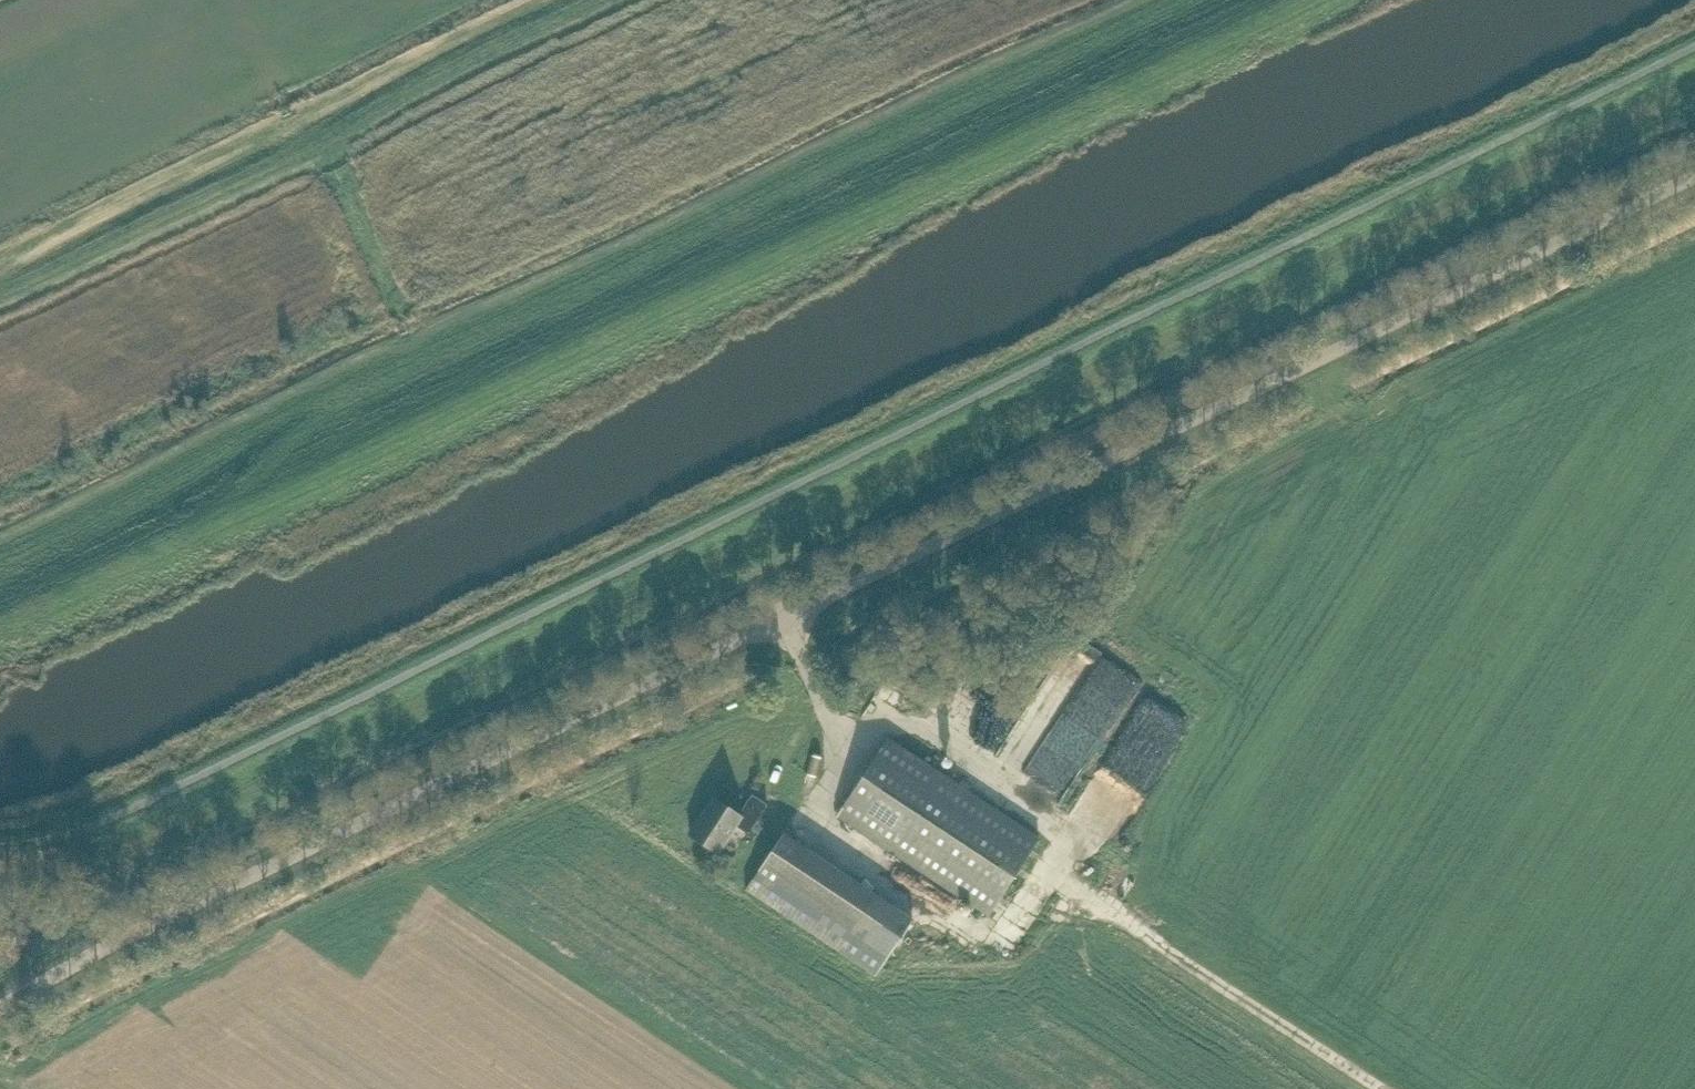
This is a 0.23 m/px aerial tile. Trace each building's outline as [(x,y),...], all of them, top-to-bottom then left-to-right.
[(1033,691),(1057,703),(1043,730),(1064,741),(1066,738),(1084,747),(1107,703),(1043,671),(1033,691)] [(1024,695),(987,759),(1008,771),(1046,707),(1024,695)] [(1072,796),(1044,821),(1074,853),(1079,856),(1093,843),(1125,786),(1128,783),(1138,766),(1154,752),(1165,731),(1154,719),(1137,710),(1120,725),(1112,741),(1104,748),(1089,774),(1079,783),(1072,796)] [(1039,839),(981,801),(886,739),(837,814),(988,916),(1039,839)] [(689,835),(718,854),(737,827),(748,835),(767,804),(752,793),(738,815),(713,798),(689,835)] [(802,846),(782,833),(745,893),(764,905),(802,846)] [(874,977),(912,917),(802,846),(764,905),(874,977)] [(1094,886),(1100,875),(1086,866),(1079,877),(1094,886)]
